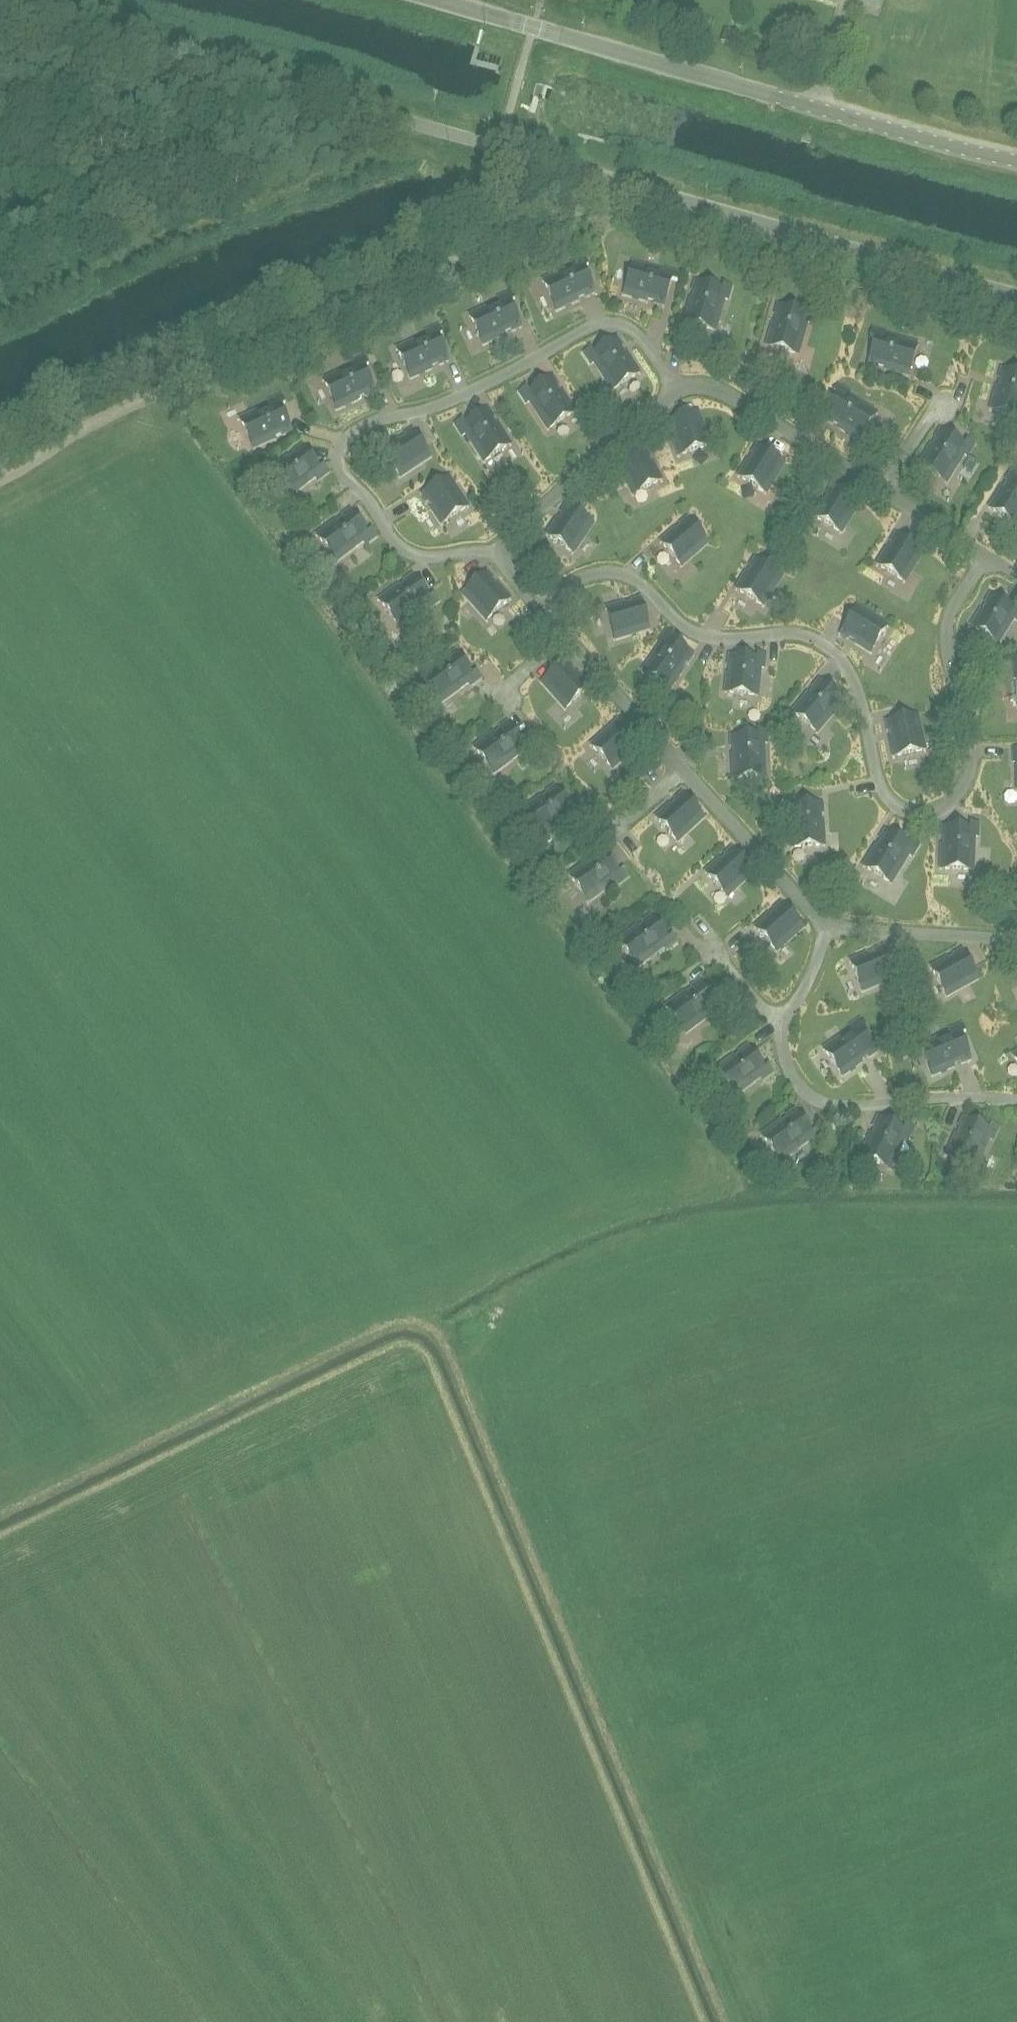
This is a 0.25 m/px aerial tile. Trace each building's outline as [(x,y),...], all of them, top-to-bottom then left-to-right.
[(581,302),(580,300),(586,298),(587,299),(598,294),(586,268),(592,265),(588,256),(572,263),(573,266),(543,280),(558,313),(581,302)] [(626,292),(647,298),(647,297),(656,299),(655,301),(663,303),(670,276),(664,275),(663,277),(655,275),(656,272),(633,266),(626,292)] [(723,282),(721,290),(696,283),(694,292),(695,292),(693,299),(692,299),(685,321),(714,329),(720,307),(721,308),(724,298),(729,299),(733,285),(723,282)] [(499,301),(469,315),(484,347),(507,336),(506,335),(512,332),(513,333),(523,329),(511,302),(518,299),(513,290),(497,297),(499,301)] [(797,356),(806,324),(812,326),(816,310),(806,307),(804,314),(777,306),(772,321),(774,322),(772,328),(770,328),(765,347),(797,356)] [(408,380),(431,369),(430,368),(436,365),(437,367),(448,362),(435,336),(442,333),(437,323),(421,331),(423,334),(393,348),(408,380)] [(884,335),(885,329),(872,325),(870,333),(877,335),(869,363),(878,365),(878,364),(886,366),(885,368),(908,374),(916,346),(893,339),(894,338),(884,335)] [(593,363),(611,391),(639,372),(626,352),(624,353),(621,347),(623,346),(616,336),(592,352),(589,347),(582,352),(590,365),(593,363)] [(349,365),(319,379),(334,411),(357,401),(356,399),(362,396),(363,398),(374,393),(362,367),(368,364),(364,354),(348,362),(349,365)] [(1016,417),(1016,372),(1004,368),(1000,380),(1002,381),(1001,388),(998,387),(992,410),(1016,417)] [(528,402),(546,430),(574,411),(561,391),(560,392),(556,386),(558,385),(552,375),(527,391),(524,386),(517,391),(525,404),(528,402)] [(859,438),(875,414),(855,402),(856,400),(847,395),(846,396),(841,393),(825,417),(833,422),(834,421),(841,425),(840,426),(859,438)] [(241,420),(254,446),(275,437),(274,435),(281,432),(282,433),(290,430),(279,406),(285,403),(282,395),(269,401),(270,405),(262,409),(262,410),(241,420)] [(465,435),(483,462),(511,444),(498,424),(497,425),(493,419),(495,418),(489,408),(464,424),(461,419),(454,423),(463,437),(465,435)] [(711,445),(699,410),(666,422),(669,432),(672,431),(674,438),(672,439),(678,457),(711,445)] [(399,478),(430,458),(411,428),(403,434),(404,436),(398,441),(396,438),(380,449),(399,478)] [(920,465),(945,481),(957,461),(959,462),(964,454),(967,456),(974,444),(967,439),(963,445),(941,431),(937,439),(938,440),(934,446),(933,446),(920,465)] [(752,454),(748,461),(746,460),(736,476),(766,494),(785,463),(755,444),(749,453),(752,454)] [(653,465),(649,458),(652,456),(647,447),(616,463),(633,497),(664,481),(655,463),(653,465)] [(270,471),(287,495),(306,481),(307,482),(315,477),(317,480),(329,471),(323,464),(318,469),(303,448),(295,453),(296,454),(290,459),(289,457),(270,471)] [(1012,474),(1007,481),(1008,482),(1004,489),(1003,488),(991,507),(1016,523),(1016,521),(1016,477),(1012,474)] [(470,507),(449,476),(420,495),(426,504),(428,502),(432,508),(430,510),(441,526),(470,507)] [(828,495),(824,501),(822,500),(812,516),(842,535),(861,503),(831,484),(825,493),(828,495)] [(594,524),(565,504),(559,513),(562,514),(557,521),(555,519),(544,535),(573,555),(594,524)] [(318,536),(336,560),(354,546),(355,547),(363,541),(365,544),(376,536),(371,529),(366,533),(350,512),(343,518),(344,519),(338,523),(337,522),(318,536)] [(682,527),(676,532),(675,530),(660,542),(683,569),(711,544),(688,518),(680,524),(682,527)] [(878,565),(908,583),(926,553),(927,551),(897,533),(891,542),(894,543),(890,550),(888,548),(878,565)] [(767,608),(786,576),(756,558),(751,567),(753,568),(749,575),(747,573),(737,590),(767,608)] [(500,584),(498,586),(493,580),(495,578),(488,571),(462,594),(486,622),(513,599),(500,584)] [(394,619),(398,624),(417,610),(418,611),(425,606),(427,609),(428,608),(439,600),(434,594),(428,598),(412,577),(405,582),(406,583),(400,588),(399,587),(380,601),(394,619)] [(1014,608),(992,594),(987,602),(988,603),(984,609),(983,609),(974,624),(1000,640),(1013,619),(1016,622),(1016,603),(1014,608)] [(604,606),(614,640),(649,630),(639,596),(630,599),(631,601),(623,604),(622,601),(604,606)] [(869,653),(888,624),(856,604),(838,634),(846,639),(848,637),(854,641),(853,643),(869,653)] [(685,670),(683,668),(686,663),(688,665),(695,655),(671,639),(674,634),(666,629),(657,641),(660,643),(641,671),(670,691),(685,670)] [(759,697),(762,667),(765,667),(767,652),(758,651),(758,657),(729,654),(728,665),(730,666),(729,673),(727,672),(725,694),(759,697)] [(423,677),(440,701),(459,687),(460,688),(467,682),(470,686),(481,677),(476,670),(471,674),(455,654),(448,659),(449,660),(443,665),(441,664),(423,677)] [(579,673),(577,674),(572,669),(574,667),(567,659),(541,682),(565,710),(592,687),(579,673)] [(819,733),(840,708),(842,710),(852,698),(846,693),(842,697),(820,678),(812,687),(814,689),(809,694),(808,693),(792,711),(819,733)] [(889,732),(891,739),(888,740),(892,759),(926,752),(919,715),(884,722),(886,732),(889,732)] [(626,755),(631,750),(633,752),(641,745),(617,719),(590,744),(613,770),(628,757),(626,755)] [(523,745),(507,724),(500,730),(501,731),(495,735),(494,734),(475,748),(493,772),(511,758),(513,759),(520,753),(522,756),(533,748),(529,741),(523,745)] [(759,734),(730,736),(730,747),(733,747),(733,754),(731,754),(733,778),(766,776),(764,744),(768,743),(767,728),(759,728),(759,734)] [(523,812),(540,836),(559,822),(560,823),(567,817),(570,820),(581,812),(576,805),(571,809),(555,788),(547,794),(549,795),(543,799),(541,798),(523,812)] [(676,840),(702,816),(682,795),(676,801),(677,802),(671,807),(670,806),(657,818),(676,840)] [(822,845),(821,822),(820,822),(820,814),(821,814),(820,805),(791,806),(792,846),(822,845)] [(942,869),(971,869),(972,828),(943,828),(943,837),(944,837),(944,845),(942,845),(942,869)] [(890,881),(910,847),(885,832),(881,839),(882,840),(878,847),(877,846),(865,866),(890,881)] [(726,895),(751,872),(732,850),(725,856),(726,857),(720,862),(719,861),(706,874),(726,895)] [(570,876),(588,900),(607,886),(607,887),(615,881),(617,884),(629,876),(623,869),(618,873),(602,852),(595,858),(596,859),(590,864),(589,862),(570,876)] [(776,950),(801,926),(782,905),(775,911),(776,912),(770,917),(769,916),(756,928),(776,950)] [(619,942),(637,965),(655,951),(656,952),(664,947),(666,950),(677,941),(672,935),(667,939),(651,918),(644,923),(645,924),(639,929),(638,928),(619,942)] [(866,955),(850,962),(861,989),(893,975),(881,948),(873,952),(874,953),(867,956),(866,955)] [(946,960),(930,969),(944,994),(975,978),(961,952),(953,956),(954,957),(947,961),(946,960)] [(668,1007),(685,1031),(704,1017),(705,1018),(712,1012),(715,1015),(726,1007),(721,1000),(715,1004),(700,983),(692,989),(693,990),(687,994),(686,993),(668,1007)] [(844,1036),(825,1049),(842,1073),(861,1060),(860,1058),(866,1054),(867,1055),(875,1050),(858,1027),(864,1023),(860,1018),(849,1026),(851,1028),(843,1034),(844,1036)] [(943,1037),(921,1046),(932,1073),(954,1064),(953,1063),(960,1060),(961,1061),(969,1058),(959,1032),(965,1030),(962,1023),(950,1029),(951,1032),(942,1036),(943,1037)] [(715,1072),(733,1095),(751,1081),(753,1082),(760,1077),(762,1080),(773,1071),(769,1064),(763,1068),(747,1048),(740,1053),(741,1054),(735,1059),(734,1058),(715,1072)] [(763,1136),(781,1159),(799,1145),(800,1146),(808,1141),(810,1144),(821,1135),(816,1128),(811,1133),(795,1112),(787,1117),(788,1118),(782,1123),(781,1122),(763,1136)] [(862,1155),(889,1167),(899,1146),(900,1147),(904,1138),(907,1140),(913,1127),(906,1124),(903,1130),(879,1119),(875,1127),(877,1128),(873,1134),(872,1134),(862,1155)] [(947,1155),(974,1168),(983,1146),(985,1147),(989,1138),(992,1140),(998,1127),(991,1124),(988,1130),(964,1119),(960,1127),(962,1128),(959,1135),(957,1134),(947,1155)]
